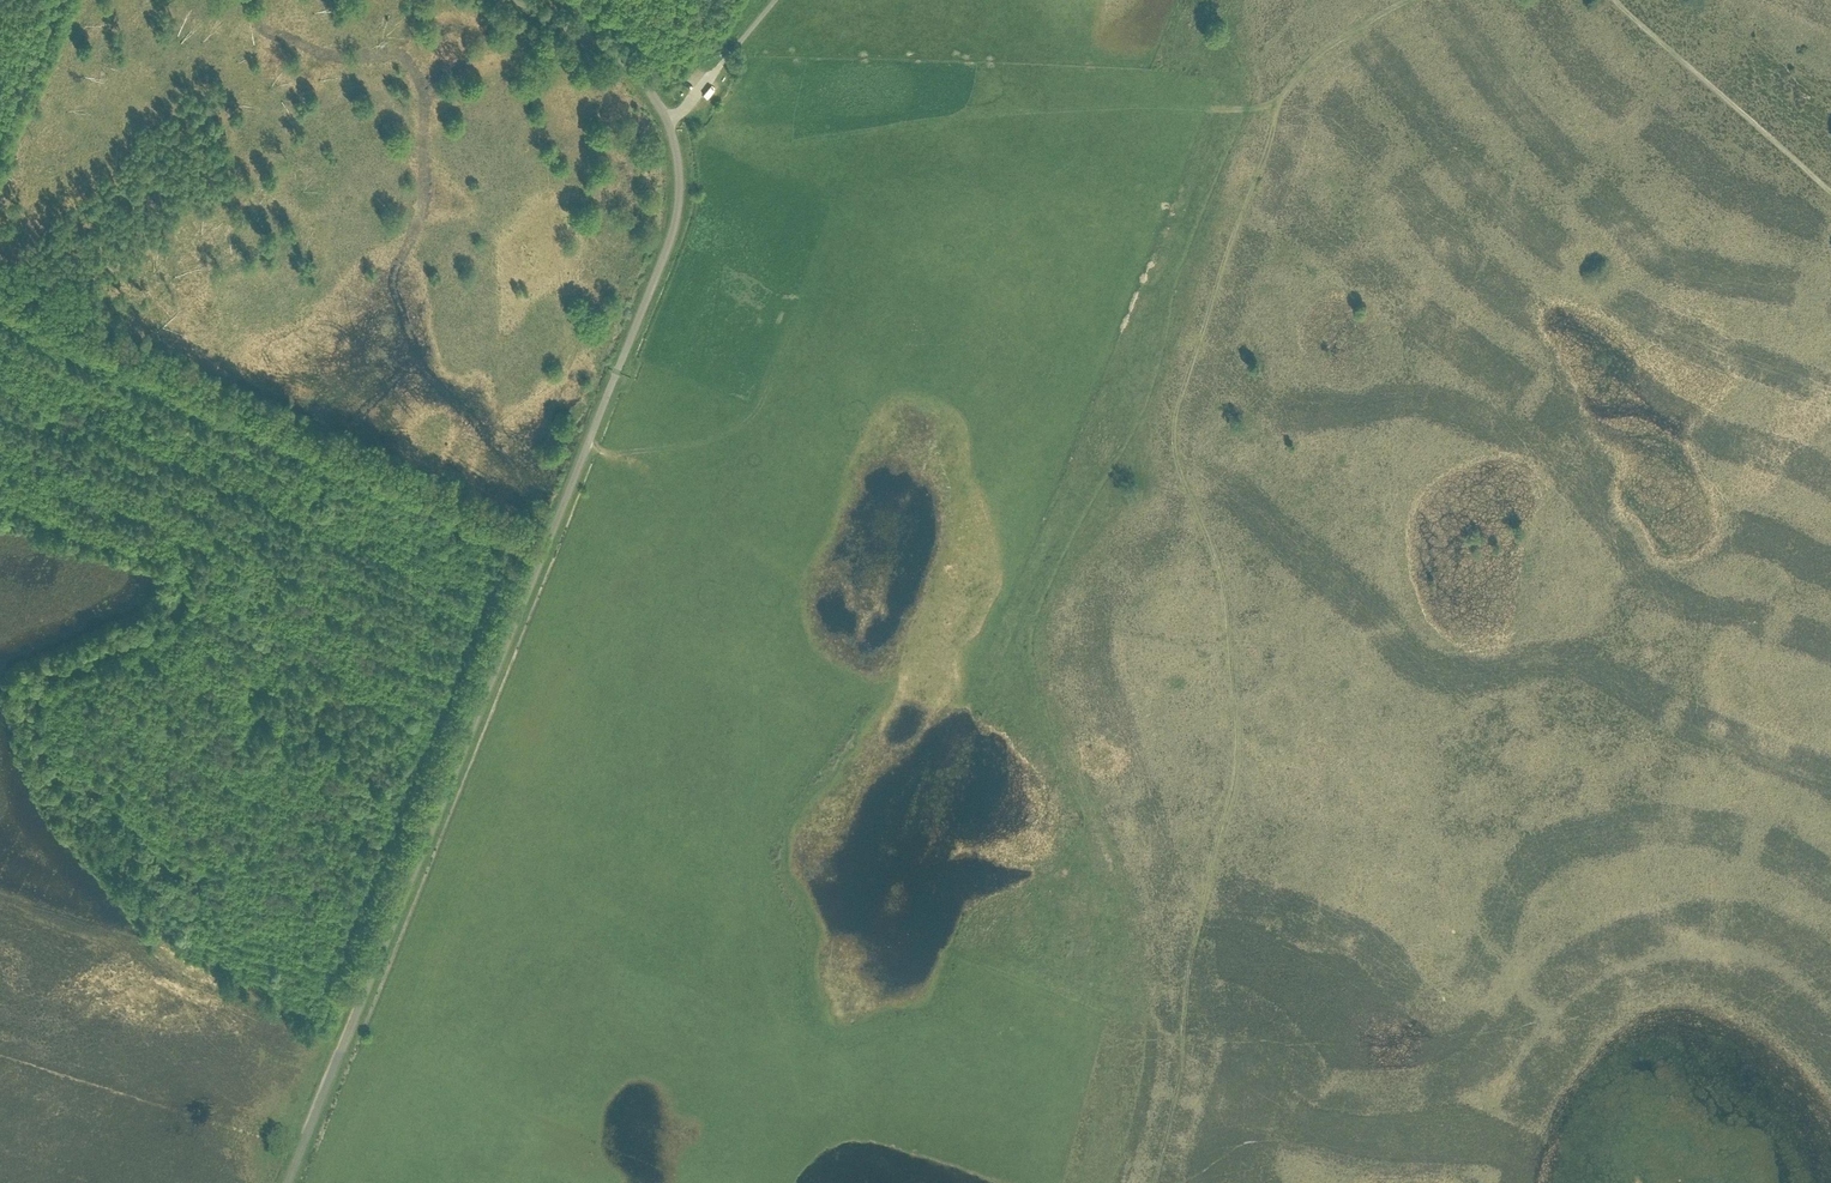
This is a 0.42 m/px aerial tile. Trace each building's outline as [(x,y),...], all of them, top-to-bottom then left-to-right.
[(867,523),(880,508),(872,502),(859,517),(867,523)] [(790,551),(801,555),(803,550),(792,545),(790,551)]
